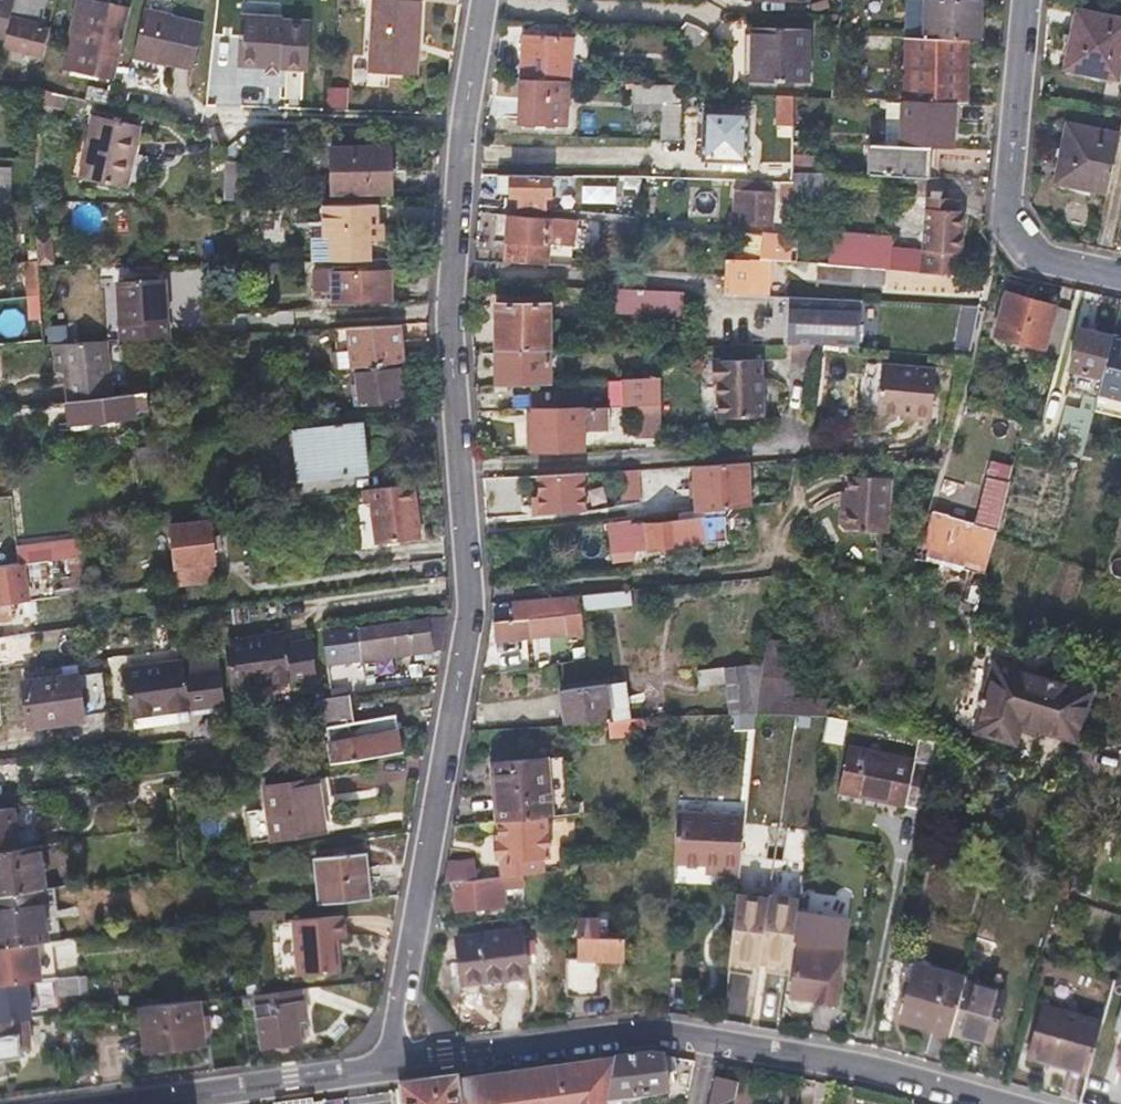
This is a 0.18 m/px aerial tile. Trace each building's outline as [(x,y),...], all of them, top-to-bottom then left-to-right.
[(18,52),(37,56),(44,31),(36,29),(43,0),(10,0),(0,40),(0,47),(18,52)] [(10,0),(0,0),(0,40),(10,0)] [(420,22),(420,3),(417,3),(417,0),(363,0),(373,0),(370,73),(412,75),(414,40),(419,41),(420,22)] [(909,37),(968,39),(978,39),(979,0),(911,0),(909,37)] [(66,69),(75,71),(90,3),(81,1),(66,69)] [(130,11),(110,7),(90,3),(75,71),(116,80),(130,11)] [(1120,66),(1120,19),(1077,11),(1066,66),(1119,77),(1120,66)] [(204,26),(176,20),(148,13),(136,57),(192,70),(204,26)] [(241,23),(240,44),(239,66),(282,68),(282,71),(310,72),(311,24),(241,23)] [(749,79),(777,81),(805,83),(808,29),(751,28),(749,79)] [(523,34),(521,77),(568,80),(571,79),(573,36),(523,34)] [(909,37),(906,98),(954,100),(961,100),(963,63),(967,63),(968,39),(909,37)] [(568,80),(521,77),(519,122),(567,123),(568,80)] [(659,101),(658,139),(678,139),(679,84),(632,82),(631,100),(659,101)] [(794,94),(787,94),(779,94),(779,126),(794,126),(794,124),(794,94)] [(954,100),(906,98),(904,98),(903,144),(931,145),(953,146),(954,100)] [(749,161),(749,136),(749,111),(705,111),(705,160),(749,161)] [(128,187),(130,174),(133,161),(129,161),(137,124),(92,114),(79,177),(128,187)] [(807,125),(794,124),(794,126),(794,140),(807,140),(807,125)] [(1118,134),(1094,129),(1069,124),(1057,180),(1107,191),(1118,134)] [(930,176),(931,145),(903,144),(873,143),(871,173),(930,176)] [(390,190),(390,168),(391,146),(331,144),(330,189),(390,190)] [(809,153),(794,152),(794,168),(808,169),(809,153)] [(794,178),(794,183),(794,197),(840,198),(841,171),(808,169),(794,168),(794,178)] [(521,196),(521,202),(521,208),(543,209),(544,199),(551,198),(551,182),(570,182),(570,175),(499,174),(499,191),(511,191),(511,196),(521,196)] [(780,207),(794,207),(794,197),(794,183),(794,178),(780,178),(780,207)] [(772,223),(773,206),(774,189),(770,189),(770,180),(736,179),(734,221),(772,223)] [(626,195),(626,212),(640,212),(640,195),(626,195)] [(927,271),(962,273),(965,210),(955,209),(947,208),(947,201),(929,200),(928,249),(927,271)] [(384,218),(381,218),(378,218),(377,202),(322,201),(321,234),(309,234),(310,263),(370,262),(371,238),(384,238),(384,218)] [(955,201),(947,201),(947,208),(955,209),(955,201)] [(496,243),(508,244),(576,248),(579,220),(498,214),(496,243)] [(894,233),(801,228),(799,262),(892,269),(894,248),(894,233)] [(794,232),(779,232),(764,231),(762,260),(792,262),(794,232)] [(576,248),(508,244),(506,262),(574,266),(576,248)] [(894,248),(892,269),(913,270),(914,249),(894,248)] [(927,271),(928,249),(914,249),(913,270),(927,271)] [(726,258),(726,267),(725,276),(724,295),(750,297),(752,260),(726,258)] [(323,272),(323,282),(324,292),(334,292),(334,301),(390,299),(389,270),(323,272)] [(967,273),(962,273),(927,271),(913,270),(912,287),(966,290),(967,273)] [(104,342),(135,340),(167,338),(161,281),(89,286),(92,342),(104,342)] [(620,289),(619,300),(619,310),(666,312),(668,292),(620,289)] [(1008,293),(1003,314),(998,335),(1047,347),(1050,335),(1065,338),(1072,308),(1008,293)] [(860,349),(862,303),(856,303),(791,299),(789,345),(817,345),(860,349)] [(496,305),(497,349),(550,348),(550,344),(549,304),(496,305)] [(0,310),(0,333),(17,336),(21,313),(0,309),(0,310)] [(351,366),(396,360),(408,358),(405,340),(402,341),(399,321),(342,325),(348,366),(351,366)] [(1073,369),(1105,376),(1115,335),(1083,327),(1073,369)] [(1115,335),(1105,376),(1101,393),(1099,399),(1120,405),(1120,336),(1115,335)] [(59,371),(63,401),(109,395),(104,342),(92,342),(51,345),(53,372),(59,371)] [(550,348),(497,349),(497,386),(551,383),(550,348)] [(719,401),(763,400),(761,359),(712,360),(712,383),(719,383),(719,401)] [(401,397),(396,360),(351,366),(357,403),(401,397)] [(937,371),(910,369),(882,367),(878,412),(913,416),(913,425),(933,427),(937,371)] [(660,377),(643,378),(626,379),(627,405),(633,405),(661,404),(660,377)] [(143,391),(145,407),(146,415),(157,413),(153,390),(143,391)] [(1062,440),(1088,447),(1099,399),(1101,393),(1088,390),(1084,412),(1069,409),(1062,440)] [(132,409),(145,407),(143,391),(109,395),(63,401),(66,423),(132,414),(132,409)] [(533,396),(534,409),(596,407),(594,392),(533,396)] [(719,419),(741,418),(763,417),(763,400),(719,401),(719,419)] [(634,438),(662,438),(661,404),(633,405),(634,438)] [(301,410),(303,427),(337,423),(335,406),(301,410)] [(534,409),(532,410),(531,410),(533,451),(585,447),(584,422),(610,420),(610,406),(596,407),(534,409)] [(337,423),(303,427),(292,428),(298,477),(361,469),(355,421),(337,423)] [(700,465),(672,467),(674,494),(701,493),(700,465)] [(587,511),(586,495),(586,480),(615,478),(616,486),(651,483),(650,468),(538,475),(540,514),(587,511)] [(1011,486),(1015,472),(1001,469),(997,482),(1011,486)] [(849,475),(845,508),(852,509),(856,476),(849,475)] [(845,508),(844,510),(843,521),(850,529),(884,533),(887,516),(890,479),(856,476),(852,509),(845,508)] [(992,562),(1011,486),(997,482),(990,480),(976,530),(933,518),(926,543),(992,562)] [(414,482),(363,489),(365,502),(370,502),(376,543),(420,537),(414,482)] [(216,577),(213,549),(209,520),(169,526),(176,582),(216,577)] [(588,555),(611,552),(681,545),(680,522),(587,531),(588,555)] [(68,557),(72,585),(59,588),(60,595),(89,591),(84,555),(68,557)] [(24,587),(50,582),(48,566),(47,560),(21,564),(24,587)] [(10,602),(25,600),(24,587),(21,564),(0,567),(0,604),(10,602)] [(969,618),(977,620),(985,589),(977,586),(969,618)] [(587,610),(634,603),(631,587),(585,594),(587,610)] [(514,618),(503,620),(492,621),(494,641),(565,631),(561,596),(512,599),(514,618)] [(13,619),(10,602),(0,604),(0,621),(13,619)] [(442,646),(445,630),(448,613),(322,631),(325,662),(442,646)] [(281,632),(260,635),(262,645),(283,643),(281,632)] [(308,640),(285,643),(283,643),(262,645),(260,635),(225,639),(231,687),(287,680),(313,677),(308,640)] [(558,664),(561,691),(583,688),(605,685),(602,657),(558,664)] [(178,663),(159,666),(160,677),(180,674),(178,663)] [(1020,724),(1047,732),(1075,740),(1090,691),(993,664),(973,731),(1014,743),(1020,724)] [(698,688),(713,685),(728,683),(733,715),(753,714),(746,665),(696,672),(698,688)] [(205,671),(183,674),(180,674),(160,677),(159,666),(124,670),(130,718),(184,711),(211,708),(205,671)] [(1116,698),(1120,717),(1120,677),(1110,673),(1116,698)] [(83,719),(81,698),(78,678),(23,685),(28,726),(83,719)] [(289,693),(287,680),(231,687),(233,700),(289,693)] [(626,682),(605,685),(609,723),(629,722),(626,682)] [(605,685),(583,688),(561,691),(565,726),(609,723),(605,685)] [(354,724),(351,708),(347,693),(312,698),(319,730),(329,728),(335,764),(399,752),(393,716),(354,724)] [(756,714),(777,716),(800,717),(821,719),(824,699),(760,696),(756,714)] [(186,722),(184,711),(130,718),(131,729),(186,722)] [(799,730),(800,717),(777,716),(776,728),(799,730)] [(84,724),(83,719),(28,726),(29,731),(84,724)] [(776,728),(775,734),(774,739),(797,742),(799,730),(776,728)] [(930,764),(888,757),(845,749),(835,795),(920,812),(930,764)] [(493,786),(495,821),(543,817),(549,817),(544,759),(496,764),(499,785),(493,786)] [(491,765),(493,786),(499,785),(496,764),(491,765)] [(28,781),(26,767),(0,770),(0,784),(28,781)] [(257,767),(233,770),(234,780),(259,777),(257,767)] [(336,829),(333,803),(329,777),(265,787),(272,840),(336,829)] [(16,849),(11,808),(0,810),(0,851),(16,849)] [(675,815),(673,864),(702,864),(718,865),(718,873),(735,874),(737,818),(675,815)] [(543,817),(495,821),(497,841),(498,859),(499,863),(538,859),(547,858),(543,817)] [(491,860),(498,859),(497,841),(489,842),(491,860)] [(37,890),(42,889),(37,846),(16,849),(0,851),(0,895),(37,890)] [(369,899),(366,876),(363,852),(314,858),(320,905),(369,899)] [(445,883),(455,881),(475,879),(473,857),(448,860),(445,883)] [(499,863),(500,875),(522,873),(539,870),(538,859),(499,863)] [(718,865),(702,864),(702,873),(718,873),(718,865)] [(475,879),(455,881),(458,908),(525,901),(522,873),(500,875),(475,879)] [(31,945),(45,943),(37,890),(0,895),(0,949),(31,945)] [(336,942),(333,942),(330,943),(329,934),(336,934),(342,933),(341,912),(292,917),(297,975),(339,971),(336,942)] [(275,918),(280,977),(297,975),(292,917),(275,918)] [(625,936),(615,936),(606,935),(607,917),(583,917),(581,956),(566,955),(567,992),(603,993),(603,956),(624,956),(625,936)] [(519,928),(488,932),(456,937),(462,983),(526,974),(519,928)] [(789,959),(784,996),(837,1003),(845,945),(792,938),(789,959)] [(21,983),(36,982),(31,945),(0,949),(0,986),(21,983)] [(744,990),(784,996),(789,959),(750,954),(744,990)] [(951,1030),(963,982),(933,973),(936,966),(915,961),(900,1016),(951,1030)] [(54,980),(55,988),(57,997),(78,995),(75,977),(54,980)] [(1004,993),(963,982),(951,1030),(991,1041),(1004,993)] [(0,986),(0,1021),(22,1019),(25,1019),(21,983),(0,986)] [(300,988),(252,994),(259,1045),(297,1040),(295,1019),(304,1018),(300,988)] [(138,1006),(140,1029),(143,1052),(203,1045),(197,1000),(138,1006)] [(1101,1022),(1073,1013),(1044,1005),(1031,1053),(1088,1069),(1101,1022)] [(22,1019),(0,1021),(0,1061),(16,1060),(15,1051),(27,1049),(22,1019)] [(612,1059),(612,1064),(607,1093),(668,1089),(663,1057),(649,1055),(612,1059)] [(400,1090),(402,1103),(606,1103),(607,1093),(612,1064),(455,1086),(454,1082),(400,1090)] [(735,1092),(713,1088),(710,1103),(732,1103),(735,1092)]
